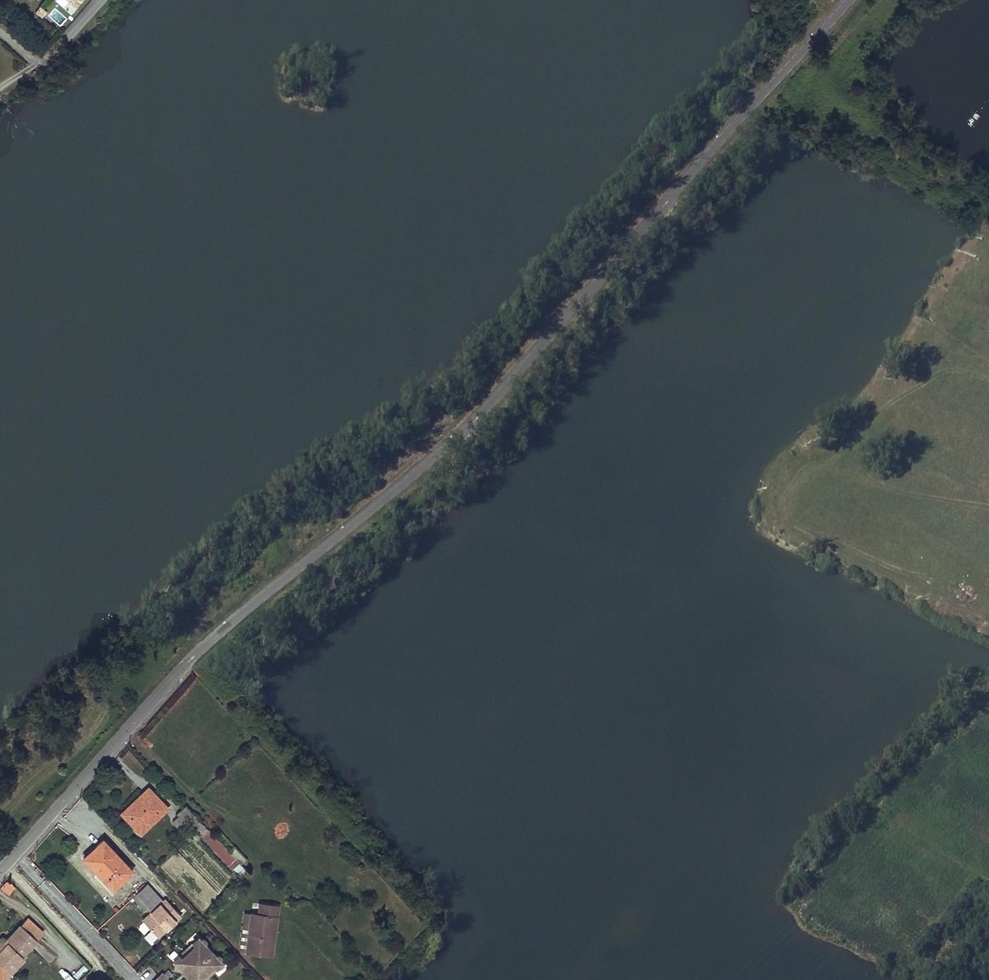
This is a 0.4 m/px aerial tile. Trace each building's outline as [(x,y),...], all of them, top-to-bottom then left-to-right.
[(72,15),(85,0),(55,0),(54,1),(72,15)] [(141,834),(168,810),(149,789),(122,813),(141,834)] [(191,825),(196,830),(202,824),(186,806),(177,814),(179,817),(173,823),(182,833),(191,825)] [(202,824),(196,830),(203,838),(210,832),(202,824)] [(112,890),(132,872),(103,841),(83,859),(112,890)] [(235,847),(229,852),(239,864),(244,860),(235,847)] [(236,864),(232,871),(241,876),(245,869),(236,864)] [(161,902),(146,886),(133,899),(147,915),(161,902)] [(278,959),(281,918),(266,917),(265,926),(251,925),(249,957),(278,959)] [(0,952),(0,961),(12,972),(23,961),(19,958),(35,941),(19,926),(4,942),(7,945),(0,952)] [(197,941),(191,946),(193,949),(199,943),(197,941)] [(204,948),(204,947),(204,946),(205,946),(205,945),(204,944),(204,943),(203,943),(202,942),(201,942),(200,943),(199,943),(193,949),(191,946),(178,959),(180,962),(174,967),(174,968),(174,969),(174,970),(174,971),(174,972),(175,972),(176,973),(177,973),(178,972),(179,972),(187,979),(207,979),(215,972),(213,969),(219,964),(219,963),(220,962),(220,961),(220,960),(219,959),(218,959),(218,958),(217,958),(216,959),(215,959),(204,948)] [(180,962),(178,959),(172,965),(174,967),(180,962)] [(213,969),(215,972),(222,966),(219,964),(213,969)]
